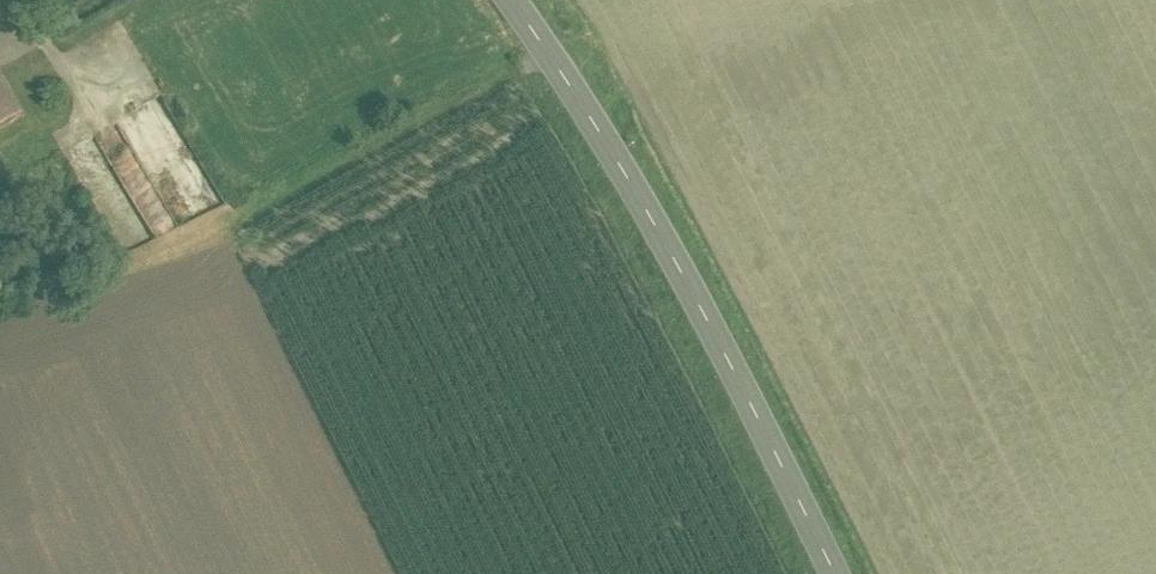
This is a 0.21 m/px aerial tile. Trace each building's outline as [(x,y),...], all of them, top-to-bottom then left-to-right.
[(32,112),(0,53),(0,130),(32,112)]
